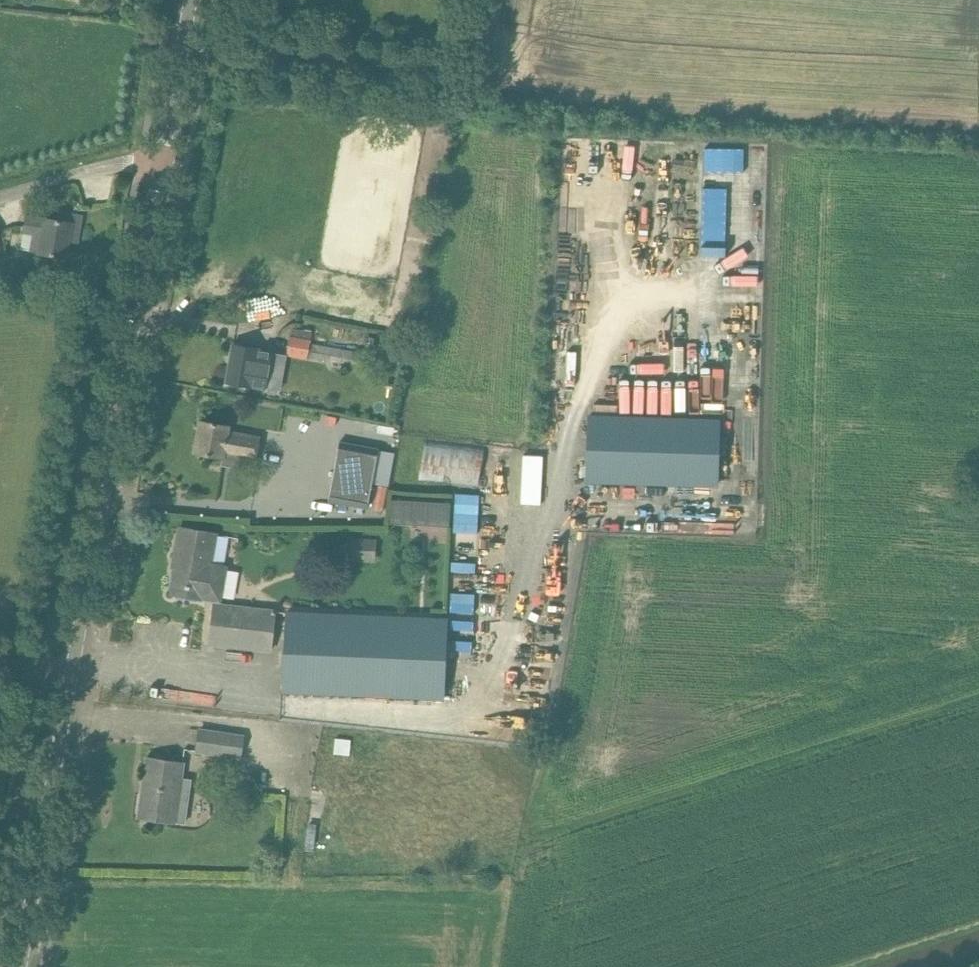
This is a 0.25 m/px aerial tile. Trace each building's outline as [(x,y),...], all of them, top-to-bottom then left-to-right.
[(23,232),(22,234),(32,236),(29,252),(46,255),(66,258),(69,242),(77,243),(82,215),(59,211),(57,220),(45,218),(45,219),(26,215),(23,232)] [(553,319),(566,322),(571,298),(557,296),(553,319)] [(358,365),(360,353),(310,343),(312,332),(291,329),(287,354),(308,358),(309,356),(358,365)] [(734,371),(735,334),(705,333),(704,371),(734,371)] [(233,345),(227,382),(247,386),(249,386),(249,385),(265,388),(267,373),(271,351),(253,348),(233,345)] [(718,487),(720,420),(588,415),(586,483),(718,487)] [(228,426),(200,421),(195,453),(224,458),(224,454),(257,460),(261,437),(227,431),(228,426)] [(479,486),(485,447),(426,441),(418,480),(479,486)] [(340,442),(329,501),(368,508),(372,483),(378,451),(378,449),(340,442)] [(392,500),(391,524),(449,527),(450,503),(392,500)] [(454,510),(453,569),(477,570),(479,510),(454,510)] [(216,534),(180,527),(174,560),(177,560),(171,594),(202,599),(202,598),(222,602),(228,566),(211,563),(216,534)] [(375,563),(377,539),(352,538),(351,562),(375,563)] [(450,592),(449,621),(473,622),(474,593),(450,592)] [(271,651),(275,611),(214,604),(210,644),(271,651)] [(447,619),(287,610),(283,691),(443,699),(447,619)] [(242,737),(199,730),(195,752),(239,759),(242,737)] [(139,816),(138,817),(158,820),(174,822),(186,823),(190,793),(178,791),(180,779),(180,778),(182,763),(167,760),(147,758),(142,793),(146,794),(142,816),(139,816)]
